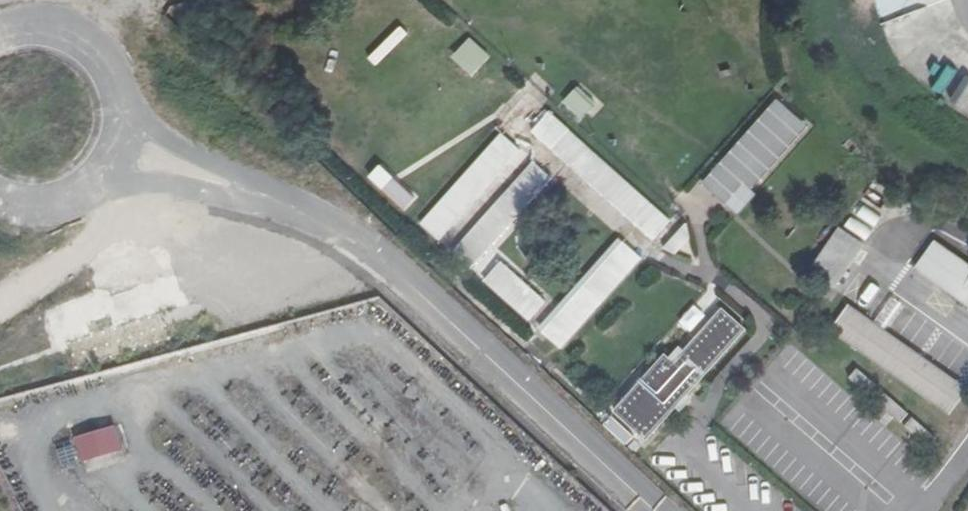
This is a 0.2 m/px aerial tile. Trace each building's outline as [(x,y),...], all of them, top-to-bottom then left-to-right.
[(948,8),(948,0),(873,0),(873,10),(948,8)] [(451,57),(472,76),(491,55),(471,36),(451,57)] [(563,102),(584,121),(601,103),(580,83),(563,102)] [(780,97),(702,182),(735,212),(813,128),(780,97)] [(534,129),(653,240),(671,222),(551,110),(534,129)] [(501,131),(421,223),(441,241),(521,149),(501,131)] [(549,297),(492,247),(553,178),(534,161),(452,253),(528,321),(549,297)] [(384,164),(371,176),(402,211),(416,199),(384,164)] [(674,255),(695,236),(686,226),(665,245),(674,255)] [(816,266),(841,282),(866,243),(841,227),(816,266)] [(625,241),(541,330),(561,348),(645,259),(625,241)] [(915,271),(967,307),(967,266),(934,242),(915,271)] [(173,346),(164,312),(186,306),(178,277),(130,289),(138,321),(104,330),(97,302),(60,312),(75,371),(173,346)] [(537,326),(559,307),(553,300),(531,319),(537,326)] [(616,414),(643,441),(749,332),(721,306),(616,414)] [(833,334),(951,417),(967,393),(967,392),(851,309),(833,334)] [(117,427),(77,439),(85,464),(125,452),(117,427)]
